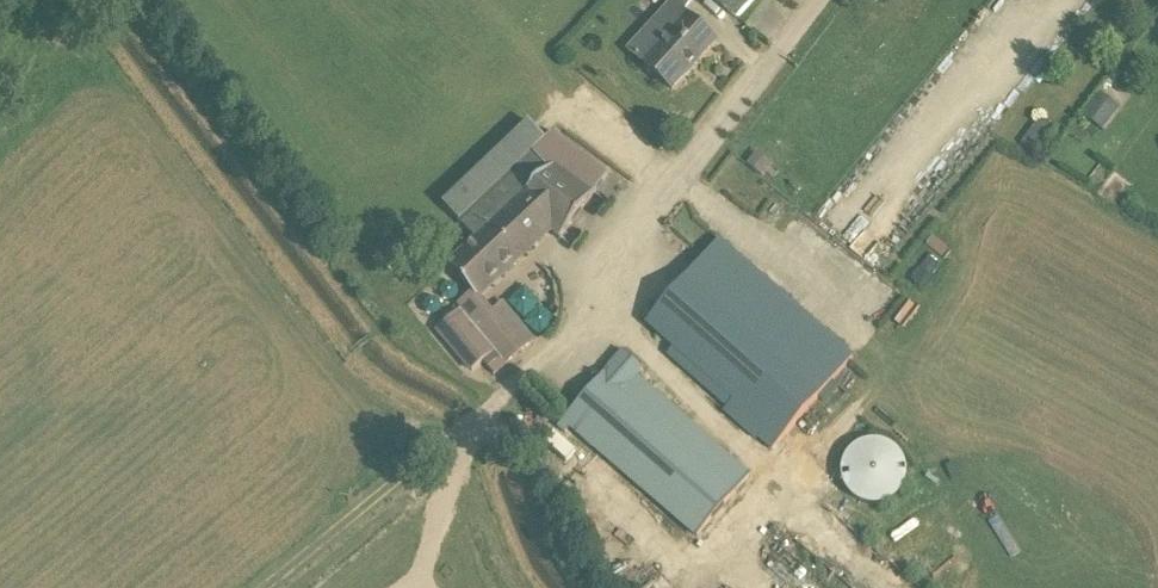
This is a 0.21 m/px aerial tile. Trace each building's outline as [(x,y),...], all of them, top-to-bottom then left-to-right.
[(684,15),(697,0),(665,0),(670,4),(628,51),(673,91),(716,44),(684,15)] [(738,20),(756,0),(716,0),(738,20)] [(1101,94),(1083,116),(1104,132),(1121,109),(1101,94)] [(1057,131),(1042,120),(1024,145),(1038,156),(1057,131)] [(478,297),(551,231),(562,239),(609,175),(553,133),(547,140),(532,125),(447,208),(478,243),(452,268),(478,297)] [(758,153),(748,165),(764,178),(774,166),(758,153)] [(720,242),(647,325),(669,343),(780,443),(854,359),(720,242)] [(437,332),(471,373),(485,362),(496,377),(505,370),(535,343),(505,307),(494,317),(478,297),(437,332)] [(544,338),(560,321),(541,304),(526,321),(544,338)] [(628,387),(643,370),(623,353),(563,422),(697,538),(740,487),(628,387)] [(906,464),(904,458),(901,453),(897,449),(892,445),(887,442),(881,441),(875,440),(869,441),(863,442),(858,445),(853,448),(849,453),(846,458),(843,464),(842,469),(842,476),(843,482),(845,487),(848,492),(853,497),(857,500),(863,503),(868,505),(874,506),(881,505),(886,503),(892,501),(897,497),(901,493),(904,488),(906,482),(907,476),(907,470),(906,464)]
